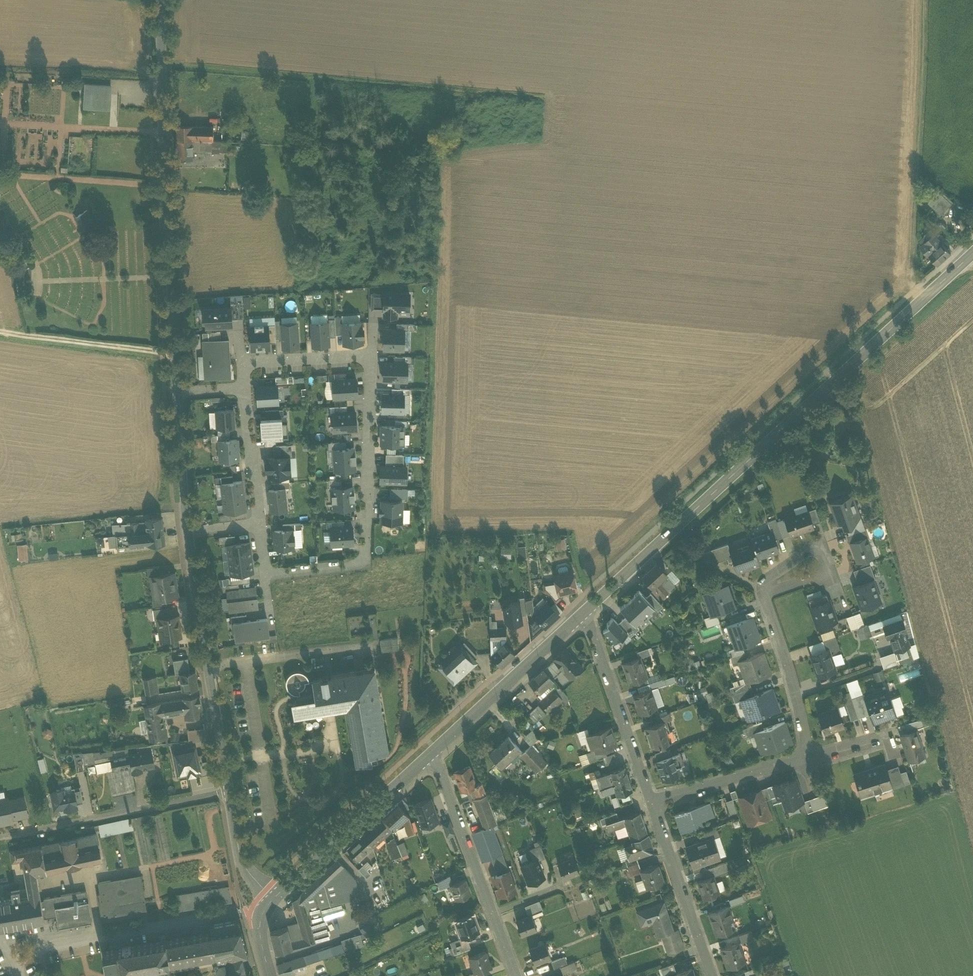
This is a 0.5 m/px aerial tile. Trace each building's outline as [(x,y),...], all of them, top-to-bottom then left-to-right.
[(85,83),(85,84),(111,86),(110,95),(108,95),(107,110),(111,110),(112,85),(85,83)] [(86,109),(107,110),(108,95),(110,95),(111,86),(85,84),(84,93),(87,93),(86,109)] [(176,140),(192,140),(192,126),(176,126),(176,140)] [(192,126),(192,140),(201,140),(202,126),(192,126)] [(202,126),(201,140),(211,140),(213,141),(213,126),(202,126)] [(250,131),(242,131),(241,139),(249,140),(250,131)] [(193,159),(192,149),(192,140),(176,140),(177,160),(193,159)] [(201,140),(192,140),(192,149),(201,149),(201,140)] [(211,150),(211,140),(201,140),(201,149),(211,150)] [(211,152),(219,152),(220,143),(220,141),(213,141),(211,140),(211,150),(211,152)] [(261,184),(255,175),(244,181),(250,191),(261,184)] [(969,206),(965,213),(972,217),(972,216),(972,209),(969,206)] [(95,227),(88,216),(85,211),(75,217),(78,222),(83,219),(85,224),(87,223),(91,229),(90,229),(90,230),(95,227)] [(85,233),(90,230),(90,229),(91,229),(87,223),(85,224),(83,219),(78,222),(85,233)] [(931,231),(925,237),(928,240),(934,234),(931,231)] [(921,247),(938,265),(951,253),(934,234),(928,240),(925,237),(920,241),(923,245),(921,247)] [(372,309),(384,310),(385,294),(372,293),(372,309)] [(385,293),(385,294),(384,310),(384,316),(397,316),(397,310),(409,310),(410,294),(385,293)] [(250,296),(242,296),(243,300),(243,308),(251,307),(250,296)] [(231,307),(231,319),(244,318),(243,308),(243,300),(230,301),(231,307)] [(206,326),(232,325),(231,319),(231,307),(202,309),(203,320),(205,320),(206,326)] [(203,320),(202,309),(195,309),(195,321),(203,320)] [(311,323),(328,322),(328,319),(327,313),(310,314),(311,323)] [(342,316),(342,323),(360,321),(359,313),(342,314),(342,316)] [(249,318),(250,326),(268,325),(275,324),(275,320),(275,316),(249,318)] [(336,334),(343,334),(342,323),(342,316),(335,316),(335,318),(336,334)] [(336,336),(336,334),(335,318),(328,319),(328,322),(329,337),(336,336)] [(344,344),(363,343),(362,336),(364,336),(363,328),(362,328),(361,321),(360,321),(342,323),(343,334),(344,344)] [(329,337),(328,322),(311,323),(313,346),(319,345),(323,345),(329,345),(329,337)] [(297,323),(282,324),(281,324),(282,338),(283,348),(299,347),(297,323)] [(275,324),(268,325),(269,342),(276,342),(276,338),(275,324)] [(270,349),(269,342),(268,325),(250,326),(251,350),(270,349)] [(384,329),(383,349),(404,349),(404,329),(396,329),(384,329)] [(203,340),(221,339),(220,331),(202,333),(203,340)] [(205,378),(231,376),(230,363),(227,363),(227,357),(230,357),(229,339),(203,340),(204,355),(205,378)] [(383,362),(383,379),(407,380),(407,362),(393,362),(383,362)] [(333,398),(357,396),(356,378),(346,379),(332,380),(333,398)] [(333,398),(332,380),(328,380),(326,380),(326,384),(325,387),(324,390),(325,393),(326,396),(327,398),(333,398)] [(277,385),(257,386),(258,404),(279,403),(278,401),(278,387),(277,385)] [(382,393),(382,412),(403,412),(404,394),(392,394),(382,393)] [(329,413),(332,413),(347,412),(347,405),(329,406),(329,413)] [(233,409),(216,410),(216,412),(217,428),(217,429),(229,428),(234,428),(233,409)] [(265,410),(266,418),(276,418),(278,415),(284,415),(283,409),(265,410)] [(332,413),(333,431),(356,429),(355,411),(347,412),(332,413)] [(217,428),(216,412),(208,412),(209,428),(217,428)] [(287,415),(284,415),(278,415),(276,418),(281,417),(282,423),(288,423),(287,415)] [(262,440),(266,440),(271,439),(271,438),(275,438),(279,438),(281,439),(283,437),(282,430),(282,423),(281,417),(276,418),(266,418),(261,419),(262,440)] [(381,443),(403,444),(403,443),(403,433),(403,426),(395,426),(381,425),(381,443)] [(230,440),(219,440),(220,460),(223,460),(223,463),(230,463),(230,460),(238,459),(237,439),(230,440)] [(333,449),(346,448),(346,441),(343,441),(328,442),(328,449),(333,449)] [(274,445),(274,457),(289,456),(289,457),(292,457),(292,444),(274,445)] [(334,463),(335,471),(355,469),(355,462),(355,455),(354,455),(354,447),(346,448),(333,449),(334,463)] [(386,454),(385,465),(403,466),(404,454),(395,454),(387,454),(386,454)] [(289,456),(274,457),(267,458),(268,462),(266,462),(266,471),(268,471),(269,477),(272,477),(282,476),(289,476),(291,475),(289,457),(289,456)] [(292,457),(289,457),(291,475),(298,475),(296,457),(292,457)] [(383,470),(380,470),(380,481),(406,482),(406,466),(403,466),(385,465),(383,465),(383,470)] [(215,484),(221,483),(233,481),(232,475),(214,478),(215,484)] [(203,478),(198,484),(203,488),(208,481),(203,478)] [(329,487),(332,487),(341,486),(341,478),(329,479),(329,487)] [(223,498),(244,495),(242,480),(233,481),(221,483),(223,498)] [(333,502),(334,509),(354,508),(353,500),(354,500),(354,493),(353,493),(352,486),(341,486),(332,487),(333,494),(332,494),(332,502),(333,502)] [(274,489),(269,490),(271,512),(287,510),(284,488),(274,489)] [(390,488),(389,497),(408,498),(408,488),(390,488)] [(244,495),(223,498),(225,512),(246,510),(244,495)] [(831,502),(839,524),(844,522),(858,517),(851,495),(831,502)] [(382,500),(381,521),(401,522),(402,508),(402,501),(382,500)] [(796,515),(808,510),(806,504),(793,508),(796,515)] [(402,508),(401,522),(410,522),(410,508),(402,508)] [(808,510),(812,524),(820,521),(815,508),(808,510)] [(789,534),(790,536),(814,528),(812,524),(808,510),(796,515),(784,519),(789,534)] [(143,517),(143,519),(144,532),(162,530),(160,515),(143,517)] [(844,522),(848,534),(862,529),(858,517),(844,522)] [(775,540),(782,537),(776,521),(775,518),(767,521),(771,531),(772,535),(773,534),(775,540)] [(143,519),(135,520),(136,532),(144,532),(143,519)] [(784,519),(776,521),(782,537),(789,534),(784,519)] [(135,520),(127,521),(128,533),(136,532),(135,520)] [(118,534),(128,533),(127,521),(123,522),(123,523),(117,524),(118,534)] [(331,543),(331,545),(353,544),(352,526),(344,526),(330,527),(330,530),(331,543)] [(274,530),(275,548),(293,547),(292,542),(294,541),(294,535),(292,535),(292,529),(283,530),(274,530)] [(301,529),(292,529),(292,535),(294,535),(294,541),(292,542),(293,547),(302,546),(301,529)] [(864,537),(862,529),(848,534),(851,542),(864,537)] [(162,530),(144,532),(145,542),(163,540),(162,530)] [(331,543),(330,530),(323,531),(324,543),(331,543)] [(22,532),(11,534),(12,540),(23,539),(22,532)] [(116,544),(137,542),(136,532),(128,533),(118,534),(113,535),(112,535),(113,544),(116,544)] [(144,532),(136,532),(137,542),(137,543),(145,542),(144,532)] [(752,541),(753,545),(758,559),(767,555),(778,551),(775,540),(773,534),(772,535),(766,537),(764,534),(751,539),(752,541)] [(113,544),(112,535),(108,535),(109,547),(117,546),(116,544),(113,544)] [(852,549),(857,563),(875,557),(867,536),(864,537),(851,542),(853,549),(852,549)] [(567,549),(564,538),(555,540),(557,551),(567,549)] [(104,539),(96,539),(97,547),(105,546),(104,539)] [(227,544),(229,559),(251,556),(249,542),(227,544)] [(17,544),(19,560),(28,559),(27,543),(17,544)] [(728,562),(733,560),(729,549),(727,544),(714,548),(719,561),(727,559),(728,562)] [(760,564),(758,559),(753,545),(742,549),(740,546),(729,549),(733,560),(737,572),(760,564)] [(527,559),(525,546),(518,546),(520,559),(527,559)] [(698,554),(713,567),(719,561),(714,548),(698,554)] [(317,554),(309,555),(310,562),(318,562),(317,554)] [(253,571),(251,556),(229,559),(231,574),(249,572),(253,571)] [(654,589),(662,598),(669,591),(675,586),(674,585),(665,575),(666,574),(657,564),(642,577),(654,589)] [(559,573),(568,571),(567,567),(565,565),(559,567),(558,569),(559,573)] [(856,569),(860,580),(874,576),(870,565),(856,569)] [(146,568),(148,577),(151,576),(161,574),(159,566),(146,568)] [(555,581),(559,594),(560,594),(576,590),(571,570),(568,571),(559,573),(554,575),(555,581)] [(666,574),(665,575),(674,585),(679,579),(670,570),(666,574)] [(155,599),(155,600),(165,598),(177,596),(174,572),(161,574),(151,576),(153,591),(158,591),(159,598),(155,599)] [(250,582),(249,576),(231,578),(232,584),(238,583),(250,582)] [(854,586),(861,607),(880,601),(872,580),(875,579),(874,576),(860,580),(861,584),(854,586)] [(222,585),(230,584),(229,577),(219,578),(219,585),(222,585)] [(551,598),(556,603),(561,598),(560,594),(559,594),(555,581),(543,583),(544,590),(551,598)] [(713,615),(717,614),(735,608),(727,584),(703,593),(707,606),(710,605),(713,615)] [(227,590),(230,610),(257,607),(255,587),(239,589),(227,590)] [(658,601),(662,598),(654,589),(650,593),(658,601)] [(645,597),(639,590),(633,595),(634,596),(630,600),(646,618),(652,612),(650,611),(654,607),(645,597)] [(669,591),(662,598),(663,599),(671,593),(669,591)] [(645,597),(654,607),(658,611),(663,606),(658,601),(650,593),(645,597)] [(534,614),(547,602),(540,595),(532,602),(534,614)] [(809,601),(811,607),(828,600),(826,595),(809,601)] [(518,598),(518,602),(519,602),(521,616),(527,615),(527,612),(525,599),(525,597),(518,598)] [(527,612),(534,614),(532,602),(532,598),(525,599),(527,612)] [(551,598),(547,602),(558,614),(563,610),(556,603),(551,598)] [(641,623),(646,618),(630,600),(625,604),(625,603),(620,608),(626,615),(635,625),(639,621),(641,623)] [(825,622),(826,625),(837,621),(829,600),(828,600),(811,607),(810,607),(816,625),(825,622)] [(522,622),(521,616),(519,602),(518,602),(511,603),(508,607),(506,607),(506,608),(504,608),(505,620),(510,624),(522,622)] [(534,614),(535,616),(545,627),(558,614),(547,602),(534,614)] [(153,609),(154,619),(158,619),(158,618),(168,616),(167,607),(153,609)] [(860,612),(853,615),(858,628),(864,626),(860,612)] [(884,625),(902,619),(900,613),(868,625),(870,630),(884,625)] [(704,618),(707,627),(720,622),(717,614),(713,615),(711,616),(704,618)] [(158,619),(160,633),(163,632),(164,638),(167,638),(169,640),(172,639),(174,637),(181,636),(178,615),(168,616),(158,618),(158,619)] [(635,625),(626,615),(622,619),(634,633),(639,628),(635,625)] [(846,617),(851,630),(856,629),(858,628),(853,615),(846,617)] [(545,627),(535,616),(528,622),(531,640),(545,627)] [(233,622),(235,640),(269,636),(267,618),(247,620),(233,622)] [(628,634),(618,623),(612,618),(606,623),(608,625),(603,631),(614,643),(620,638),(622,639),(628,634)] [(740,646),(740,647),(742,646),(759,640),(751,618),(728,626),(731,635),(736,634),(740,646)] [(634,633),(622,619),(618,623),(628,634),(630,637),(634,633)] [(895,650),(909,646),(909,645),(904,631),(906,630),(902,619),(884,625),(884,629),(885,632),(887,635),(888,636),(890,636),(891,639),(891,642),(892,645),(893,647),(895,650)] [(871,636),(867,625),(864,626),(858,628),(856,629),(860,639),(871,636)] [(490,631),(491,656),(503,644),(503,639),(506,639),(506,628),(497,629),(496,629),(496,631),(490,631)] [(823,640),(835,636),(833,629),(821,634),(823,640)] [(630,637),(628,634),(622,639),(626,644),(632,638),(630,637)] [(731,635),(735,648),(740,646),(736,634),(731,635)] [(823,640),(825,646),(837,642),(835,636),(823,640)] [(379,640),(381,651),(399,649),(397,637),(379,640)] [(826,650),(825,646),(823,640),(809,645),(812,655),(826,650)] [(461,649),(471,660),(474,657),(476,655),(464,641),(458,646),(461,649)] [(828,649),(830,655),(841,652),(837,642),(825,646),(826,650),(828,649)] [(504,643),(503,644),(491,656),(501,667),(515,655),(504,643)] [(909,645),(909,646),(913,658),(917,657),(919,656),(915,643),(909,645)] [(461,649),(458,646),(437,666),(453,684),(478,662),(474,657),(471,660),(473,661),(454,679),(442,666),(461,649)] [(729,650),(731,657),(744,652),(742,646),(740,647),(740,646),(735,648),(729,650)] [(894,651),(898,664),(906,661),(913,658),(909,646),(895,650),(893,650),(894,651)] [(636,652),(638,657),(641,656),(641,657),(650,654),(648,648),(636,652)] [(184,657),(184,649),(173,650),(174,658),(184,657)] [(442,666),(454,679),(473,661),(471,660),(461,649),(442,666)] [(553,659),(554,661),(562,669),(563,671),(571,679),(583,668),(565,649),(553,659)] [(835,670),(834,665),(830,655),(828,649),(826,650),(812,655),(811,655),(815,667),(814,667),(818,676),(835,670)] [(884,668),(898,664),(894,651),(879,656),(884,668)] [(746,658),(744,652),(731,657),(733,663),(740,661),(740,660),(746,658)] [(748,681),(749,682),(771,674),(763,652),(746,658),(740,660),(740,661),(743,672),(745,671),(748,681)] [(844,661),(841,652),(830,655),(834,665),(844,661)] [(622,663),(629,684),(646,678),(643,670),(645,669),(641,657),(641,656),(638,657),(622,663)] [(175,674),(180,674),(180,673),(190,671),(188,657),(173,660),(175,674)] [(921,666),(917,657),(913,658),(906,661),(910,670),(921,666)] [(699,660),(691,663),(693,668),(701,665),(699,660)] [(554,661),(549,665),(558,674),(562,669),(554,661)] [(552,679),(558,674),(549,665),(544,670),(552,679)] [(552,690),(561,699),(566,695),(562,691),(553,680),(552,679),(544,670),(543,668),(529,681),(544,697),(552,690)] [(886,679),(882,669),(873,672),(876,682),(886,679)] [(313,679),(309,680),(306,674),(301,671),(295,670),(289,674),(286,681),(287,687),(291,692),(296,694),(296,695),(296,696),(297,696),(297,699),(292,700),(295,715),(309,712),(309,714),(326,710),(347,706),(354,748),(356,763),(371,760),(378,759),(376,752),(387,750),(375,676),(371,677),(370,671),(370,670),(331,676),(331,679),(328,679),(328,676),(313,679)] [(180,674),(182,690),(198,687),(195,671),(190,671),(180,673),(180,674)] [(651,683),(662,679),(660,673),(648,677),(646,678),(648,684),(651,683)] [(673,676),(664,679),(666,685),(675,681),(673,676)] [(143,679),(146,694),(156,692),(153,677),(143,679)] [(653,688),(653,689),(658,687),(666,685),(664,679),(664,678),(662,679),(651,683),(653,688)] [(851,698),(863,694),(857,678),(846,682),(849,691),(851,698)] [(732,695),(738,692),(751,688),(749,682),(748,681),(729,687),(732,695)] [(650,689),(653,688),(651,683),(648,684),(638,687),(640,693),(650,689)] [(716,700),(713,691),(707,693),(705,686),(695,690),(699,702),(707,699),(708,703),(716,700)] [(650,689),(656,707),(664,704),(658,687),(653,689),(653,688),(650,689)] [(754,695),(751,688),(738,692),(741,700),(754,695)] [(633,695),(640,714),(657,708),(656,707),(650,689),(640,693),(633,695)] [(746,708),(751,720),(779,710),(772,689),(754,695),(741,700),(743,708),(746,708)] [(870,713),(873,723),(896,716),(890,699),(887,689),(864,697),(868,708),(870,713)] [(541,703),(548,712),(553,707),(553,706),(561,699),(552,690),(544,697),(546,699),(541,703)] [(697,700),(693,691),(686,694),(689,703),(697,700)] [(845,700),(851,698),(849,691),(843,693),(845,700)] [(863,694),(851,698),(845,700),(850,714),(856,712),(868,708),(864,697),(864,694),(863,694)] [(185,713),(186,717),(203,715),(200,695),(183,698),(167,701),(170,715),(185,713)] [(899,695),(890,699),(896,716),(904,713),(901,707),(903,706),(899,695)] [(163,716),(170,715),(167,701),(147,704),(149,716),(163,713),(163,716)] [(538,705),(534,709),(542,718),(546,714),(538,705)] [(818,714),(819,717),(838,710),(837,708),(818,714)] [(868,708),(856,712),(858,718),(870,713),(868,708)] [(534,709),(529,713),(537,722),(542,718),(534,709)] [(819,717),(825,734),(844,727),(838,710),(819,717)] [(852,720),(858,718),(856,712),(850,714),(852,720)] [(149,731),(151,739),(167,736),(166,732),(163,716),(163,713),(149,716),(147,716),(147,719),(149,731)] [(533,726),(537,722),(529,713),(525,717),(526,718),(531,724),(533,726)] [(656,717),(658,723),(666,720),(666,721),(672,719),(670,713),(656,717)] [(934,715),(921,719),(923,726),(936,723),(934,715)] [(526,728),(531,724),(526,718),(521,722),(526,728)] [(149,731),(147,719),(139,720),(141,733),(149,731)] [(906,723),(908,731),(923,726),(921,719),(906,723)] [(645,728),(652,748),(669,743),(665,733),(670,731),(666,721),(666,720),(658,723),(645,728)] [(759,740),(764,753),(792,743),(784,721),(764,729),(754,732),(755,735),(757,741),(759,740)] [(742,729),(746,739),(755,735),(754,732),(764,729),(761,722),(742,729)] [(595,747),(596,751),(604,748),(615,744),(609,726),(590,733),(587,734),(590,743),(593,742),(595,747)] [(52,729),(47,727),(43,730),(43,735),(48,737),(52,734),(52,729)] [(194,729),(195,741),(206,740),(205,728),(194,729)] [(587,750),(595,747),(593,742),(590,743),(587,734),(590,733),(588,728),(577,731),(581,744),(585,743),(587,750)] [(532,729),(527,733),(535,741),(539,737),(532,729)] [(170,739),(178,741),(180,733),(172,730),(170,739)] [(901,735),(908,758),(923,753),(916,730),(901,735)] [(532,744),(535,741),(527,733),(523,737),(530,745),(532,744)] [(495,759),(501,766),(520,748),(509,736),(490,754),(491,755),(490,756),(494,760),(495,759)] [(555,743),(549,741),(547,748),(553,750),(555,743)] [(548,762),(532,744),(530,745),(519,755),(536,773),(548,762)] [(188,770),(188,772),(195,771),(199,770),(200,770),(196,755),(195,747),(173,751),(177,770),(180,769),(180,772),(188,770)] [(101,751),(83,753),(85,764),(92,799),(105,797),(101,773),(107,771),(112,795),(136,790),(133,773),(131,766),(121,768),(119,759),(130,757),(129,754),(128,748),(115,750),(101,752),(101,751)] [(596,751),(592,752),(593,755),(603,751),(605,756),(607,756),(604,748),(596,751)] [(139,752),(141,766),(154,763),(152,750),(139,752)] [(655,754),(657,761),(669,757),(666,750),(655,754)] [(593,761),(604,757),(605,756),(603,751),(593,755),(590,755),(593,761)] [(86,769),(82,752),(73,753),(77,771),(86,769)] [(131,766),(133,773),(142,771),(142,769),(141,766),(139,752),(138,753),(129,754),(130,757),(131,766)] [(607,756),(605,756),(604,757),(608,769),(618,766),(614,753),(607,756)] [(672,756),(676,767),(678,766),(679,767),(684,765),(680,753),(672,756)] [(923,753),(908,758),(910,765),(926,760),(923,753)] [(199,770),(200,775),(213,773),(209,755),(203,756),(202,754),(196,755),(200,770),(199,770)] [(590,762),(587,754),(579,757),(582,765),(590,762)] [(661,773),(663,780),(681,774),(679,767),(678,766),(676,767),(672,756),(669,757),(657,761),(656,761),(660,774),(661,773)] [(730,756),(724,760),(728,766),(734,762),(730,756)] [(119,759),(121,768),(131,766),(130,757),(119,759)] [(858,783),(862,795),(890,786),(891,786),(886,769),(884,764),(874,767),(875,768),(856,774),(858,781),(858,783)] [(904,785),(904,784),(900,772),(898,765),(886,769),(891,786),(890,786),(891,790),(904,785)] [(469,788),(473,798),(474,798),(486,793),(482,782),(477,784),(472,771),(470,766),(464,768),(454,772),(461,791),(469,788)] [(609,772),(600,775),(596,776),(598,782),(600,788),(628,778),(624,766),(619,768),(609,772)] [(593,784),(598,782),(596,776),(600,775),(599,769),(588,773),(593,784)] [(906,770),(900,772),(904,784),(909,782),(906,770)] [(633,791),(628,778),(600,788),(602,795),(615,790),(617,796),(629,792),(633,791)] [(785,808),(803,802),(795,779),(773,787),(777,799),(781,798),(785,808)] [(63,789),(64,794),(72,792),(72,788),(71,784),(62,786),(63,789)] [(777,799),(773,787),(772,785),(767,787),(771,798),(772,804),(778,802),(777,799)] [(63,789),(52,792),(55,807),(65,805),(65,808),(77,806),(76,803),(83,802),(80,786),(72,788),(72,792),(64,794),(63,789)] [(761,790),(765,800),(771,798),(767,787),(760,789),(760,790),(761,790)] [(739,800),(748,825),(755,823),(754,820),(769,815),(770,818),(771,817),(765,800),(761,790),(760,790),(749,794),(750,796),(739,800)] [(617,796),(620,805),(633,801),(629,792),(617,796)] [(472,833),(483,861),(491,858),(502,854),(492,825),(497,823),(497,821),(494,815),(492,809),(486,793),(474,798),(485,828),(472,833)] [(518,794),(505,799),(506,803),(520,798),(518,794)] [(825,794),(809,799),(813,811),(829,805),(825,794)] [(9,799),(12,818),(28,815),(24,796),(9,799)] [(614,807),(620,805),(617,796),(611,798),(614,807)] [(397,803),(405,812),(409,808),(407,803),(403,798),(397,803)] [(414,804),(422,827),(439,821),(431,798),(414,804)] [(13,821),(12,818),(9,799),(0,801),(0,823),(13,821)] [(726,801),(730,814),(737,811),(733,799),(726,801)] [(808,813),(813,811),(809,799),(804,801),(808,813)] [(675,814),(681,832),(696,827),(694,822),(701,819),(700,816),(713,812),(709,802),(675,814)] [(383,816),(395,829),(404,820),(409,816),(405,812),(397,803),(383,816)] [(492,809),(494,815),(504,811),(502,805),(492,809)] [(576,817),(585,814),(582,805),(573,808),(576,817)] [(507,817),(504,811),(494,815),(497,821),(507,817)] [(640,811),(623,817),(626,825),(629,834),(630,834),(645,829),(646,828),(640,811)] [(135,825),(144,864),(156,861),(148,823),(150,822),(158,861),(171,858),(161,812),(132,818),(133,826),(135,825)] [(602,825),(606,823),(618,819),(619,819),(616,812),(600,819),(602,825)] [(754,820),(755,823),(770,818),(769,815),(754,820)] [(404,824),(408,834),(414,832),(409,816),(404,820),(404,823),(404,824)] [(132,818),(99,825),(100,832),(101,835),(133,828),(133,826),(132,818)] [(348,849),(358,860),(373,847),(391,829),(381,818),(362,836),(348,849)] [(621,827),(618,819),(606,823),(609,831),(615,829),(621,827)] [(447,835),(448,835),(453,833),(454,833),(449,821),(442,823),(447,835)] [(96,833),(100,832),(99,825),(76,829),(78,837),(96,833)] [(617,838),(629,834),(626,825),(621,827),(615,829),(617,838)] [(703,831),(706,840),(713,838),(719,836),(716,827),(703,831)] [(630,834),(632,840),(647,835),(645,829),(630,834)] [(102,859),(96,833),(78,837),(41,845),(47,870),(102,859)] [(457,844),(453,833),(448,835),(452,846),(457,844)] [(628,858),(629,859),(636,856),(650,852),(651,852),(653,848),(652,847),(651,845),(652,845),(650,840),(648,834),(647,835),(632,840),(633,843),(624,846),(628,858)] [(719,836),(713,838),(719,857),(726,855),(719,836)] [(392,859),(402,856),(397,844),(395,837),(387,844),(392,859)] [(685,847),(693,867),(703,863),(720,858),(719,857),(713,838),(706,840),(701,841),(685,847)] [(404,841),(397,844),(402,856),(409,853),(404,841)] [(558,864),(573,858),(575,857),(569,844),(556,850),(554,843),(547,846),(554,862),(555,866),(558,865),(558,864)] [(36,872),(47,870),(41,845),(11,851),(12,858),(23,856),(28,884),(38,882),(36,872)] [(534,847),(539,859),(545,857),(541,848),(540,845),(534,847)] [(548,865),(554,862),(547,846),(541,848),(545,857),(548,865)] [(625,860),(628,858),(624,846),(617,849),(621,861),(625,860)] [(537,859),(538,860),(539,859),(534,847),(529,849),(534,861),(537,859)] [(491,858),(494,865),(505,860),(502,854),(491,858)] [(625,860),(627,866),(638,862),(636,856),(629,859),(628,858),(625,860)] [(558,865),(563,878),(579,872),(573,858),(558,864),(558,865)] [(521,866),(528,884),(545,877),(538,860),(537,859),(534,861),(521,866)] [(337,860),(318,878),(324,885),(330,904),(334,903),(340,901),(360,896),(354,878),(337,860)] [(367,870),(373,865),(371,862),(368,860),(363,865),(367,870)] [(509,871),(505,860),(494,865),(497,875),(509,871)] [(641,868),(638,862),(627,866),(629,872),(641,868)] [(694,873),(701,870),(705,869),(703,863),(693,867),(692,867),(694,873)] [(724,863),(705,869),(701,870),(704,879),(708,877),(713,876),(727,871),(724,863)] [(358,869),(366,878),(371,874),(367,870),(363,865),(358,869)] [(643,878),(647,888),(664,882),(658,865),(641,870),(643,878)] [(492,877),(498,896),(515,890),(509,871),(497,875),(492,877)] [(97,894),(99,908),(145,900),(140,875),(98,883),(100,893),(97,894)] [(439,882),(442,889),(451,885),(450,885),(453,884),(450,876),(439,882)] [(698,881),(704,898),(719,893),(718,891),(715,882),(713,876),(708,877),(704,879),(698,881)] [(323,917),(323,918),(325,917),(322,907),(330,904),(324,885),(318,878),(307,888),(314,894),(321,918),(323,917)] [(638,891),(647,888),(643,878),(635,881),(638,891)] [(451,885),(456,900),(470,894),(465,879),(453,884),(450,885),(451,885)] [(722,880),(715,882),(718,891),(725,889),(722,880)] [(38,882),(28,884),(28,887),(30,895),(21,897),(20,889),(11,890),(13,898),(0,900),(0,927),(44,920),(44,918),(40,898),(38,882)] [(229,886),(215,889),(218,903),(232,901),(229,886)] [(28,887),(20,889),(21,897),(30,895),(28,887)] [(293,901),(299,922),(302,931),(311,929),(315,942),(329,938),(323,918),(323,917),(321,918),(314,894),(307,888),(293,901)] [(205,905),(218,903),(215,889),(203,891),(205,905)] [(47,917),(57,915),(55,906),(88,901),(86,890),(54,896),(44,897),(46,910),(47,917)] [(197,907),(205,905),(203,891),(195,892),(188,893),(190,908),(197,907)] [(178,910),(190,908),(188,893),(176,895),(178,910)] [(428,900),(425,893),(419,896),(422,903),(428,900)] [(729,900),(731,906),(743,902),(741,895),(729,900)] [(147,915),(145,900),(99,908),(102,923),(147,915)] [(89,901),(88,901),(55,906),(57,915),(59,927),(92,921),(89,901)] [(344,912),(340,901),(334,903),(337,914),(344,912)] [(527,906),(529,913),(542,908),(539,901),(527,906)] [(652,918),(658,936),(662,935),(673,931),(663,902),(648,907),(648,908),(637,911),(640,921),(652,918)] [(334,903),(330,904),(322,907),(325,917),(323,918),(337,914),(334,903)] [(709,913),(717,935),(736,929),(728,906),(709,913)] [(462,938),(463,938),(466,937),(478,932),(472,915),(456,921),(462,938)] [(516,920),(522,935),(537,929),(531,915),(516,920)] [(120,971),(120,973),(128,972),(128,970),(217,954),(218,958),(242,953),(248,952),(238,919),(210,923),(212,932),(129,946),(129,943),(122,944),(122,947),(103,951),(107,973),(120,971)] [(287,927),(289,935),(302,931),(299,922),(286,925),(287,927)] [(360,934),(361,939),(375,932),(370,923),(360,929),(362,934),(360,934)] [(270,931),(275,951),(292,947),(289,935),(287,927),(270,931)] [(311,929),(302,931),(289,935),(292,947),(315,942),(311,929)] [(662,935),(665,944),(681,938),(677,929),(673,931),(662,935)] [(741,942),(754,938),(751,930),(739,935),(741,942)] [(344,951),(345,954),(363,944),(361,939),(360,934),(341,941),(342,943),(344,951)] [(463,938),(462,938),(450,942),(452,947),(468,941),(466,937),(463,938)] [(683,947),(681,938),(665,944),(668,952),(683,947)] [(452,947),(454,954),(470,948),(468,941),(452,947)] [(277,965),(278,972),(292,968),(306,964),(344,951),(342,943),(277,965)] [(529,949),(535,964),(551,958),(545,943),(529,949)] [(721,949),(728,968),(745,962),(738,943),(721,949)] [(469,957),(475,973),(491,967),(485,951),(469,957)] [(216,975),(251,975),(248,968),(247,969),(242,953),(218,958),(219,959),(214,969),(216,975)] [(121,975),(218,958),(217,954),(128,970),(128,972),(120,973),(121,975)] [(554,969),(560,967),(567,964),(564,956),(552,961),(554,969)] [(574,961),(567,964),(560,967),(563,974),(577,968),(574,961)] [(661,968),(663,975),(676,970),(673,963),(661,968)] [(306,964),(292,968),(294,975),(306,971),(306,964)] [(746,975),(751,975),(755,975),(759,974),(757,967),(744,971),(746,975)] [(677,975),(695,975),(692,968),(676,973),(677,975)]
